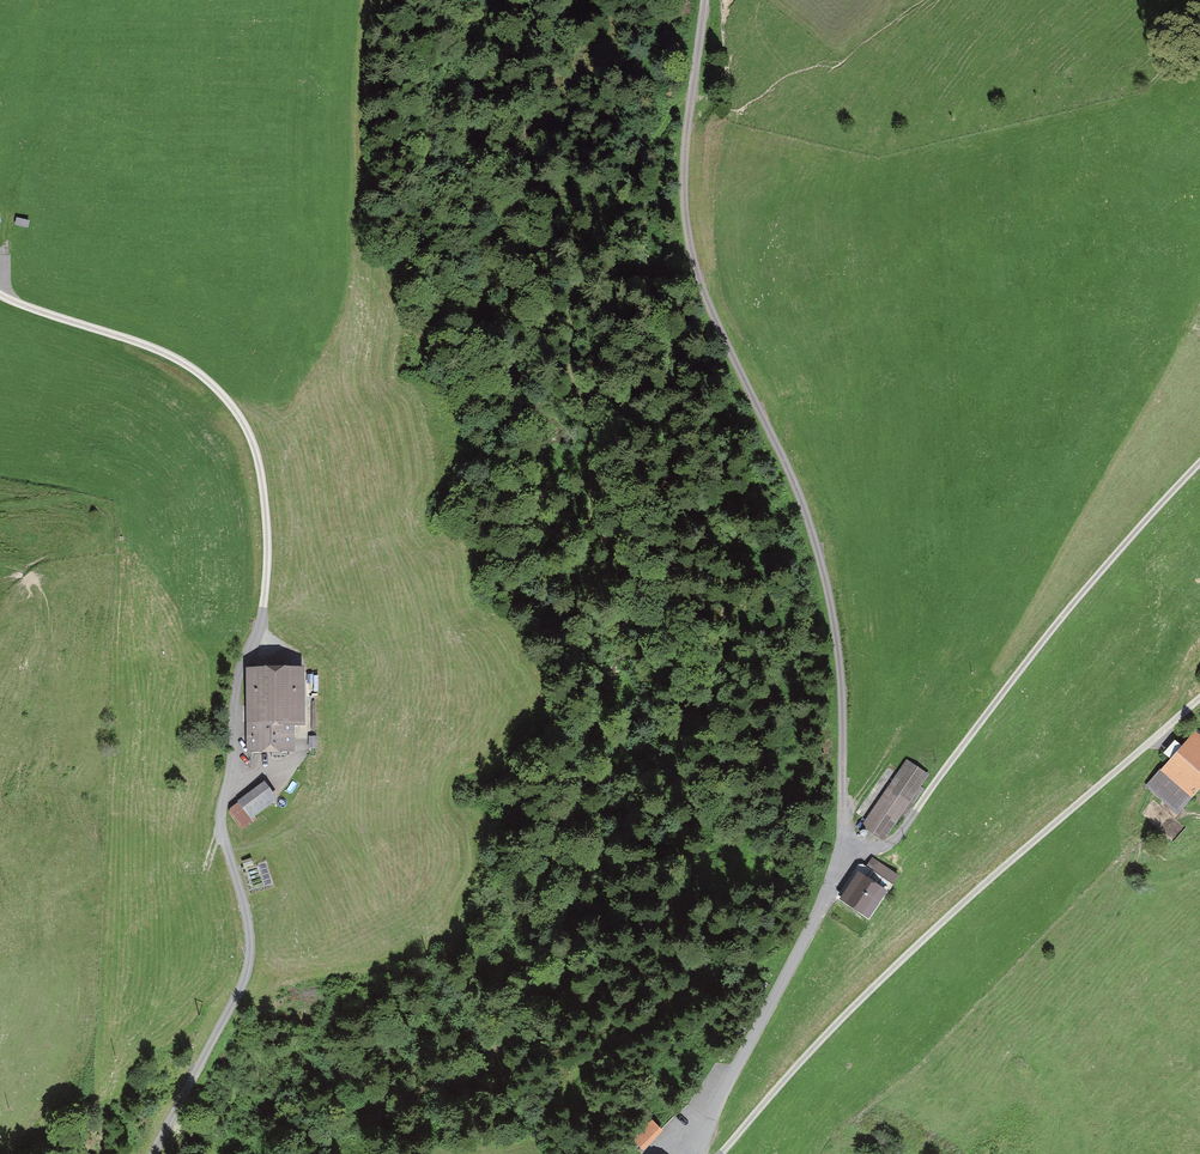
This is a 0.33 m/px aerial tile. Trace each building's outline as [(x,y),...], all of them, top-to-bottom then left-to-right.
[(303,722),(302,665),(249,666),(251,750),(294,749),(293,723),(303,722)] [(1199,768),(1199,745),(1181,729),(1133,783),(1164,809),(1199,768)] [(931,775),(906,757),(861,823),(887,840),(931,775)] [(255,815),(277,798),(264,783),(231,809),(245,827),(257,817),(255,815)] [(835,898),(869,921),(900,875),(872,857),(866,866),(863,864),(858,865),(835,898)] [(645,1148),(660,1133),(649,1122),(634,1137),(645,1148)]
